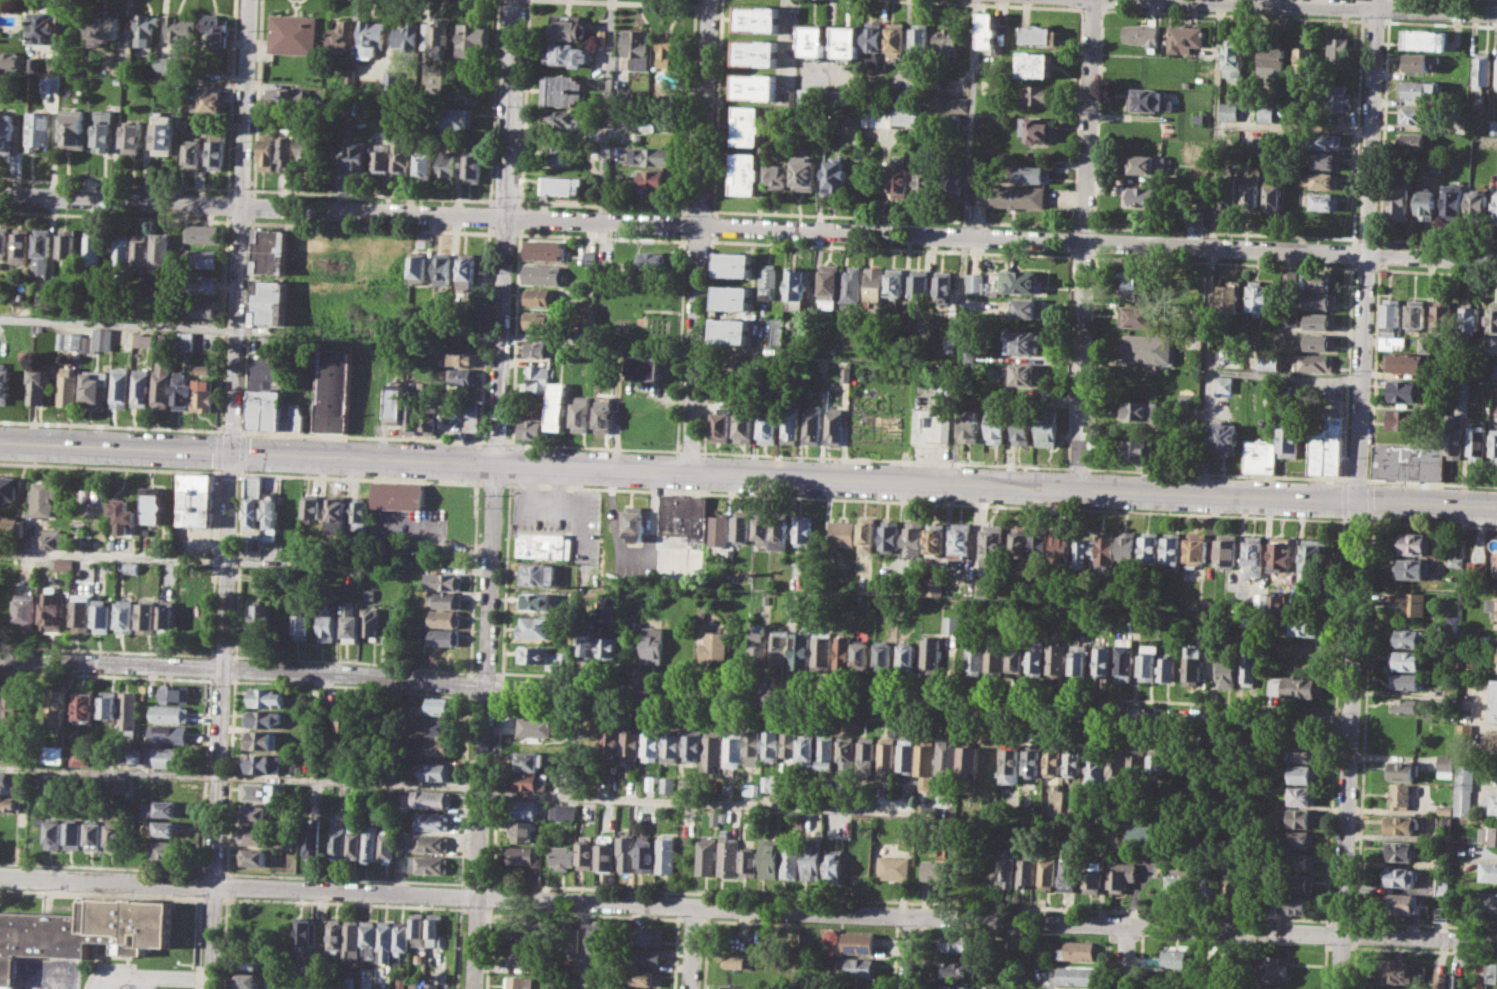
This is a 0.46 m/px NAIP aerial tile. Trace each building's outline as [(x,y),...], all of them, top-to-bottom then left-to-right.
[(738,4),(780,6),(778,33),(737,31),(738,4)] [(91,14),(100,14),(100,7),(111,8),(111,15),(121,15),(120,37),(109,37),(109,41),(101,41),(101,46),(89,46),(91,14)] [(980,11),(997,12),(996,48),(979,47),(980,11)] [(33,12),(70,13),(69,44),(59,44),(58,58),(41,57),(42,47),(37,47),(37,43),(31,43),(33,12)] [(204,12),(220,13),(220,17),(232,18),(231,35),(226,35),(225,48),(212,47),(213,29),(203,28),(204,12)] [(139,14),(161,14),(160,26),(155,26),(154,48),(138,47),(139,14)] [(168,14),(196,16),(195,42),(167,41),(168,14)] [(273,14),(318,16),(316,53),(275,52),(271,51),(273,14)] [(554,15),(583,16),(582,23),(589,23),(588,37),(583,36),(583,40),(553,39),(554,15)] [(1124,23),(1147,24),(1147,16),(1157,17),(1156,24),(1161,24),(1160,46),(1156,45),(1156,51),(1146,51),(1147,43),(1123,41),(1124,23)] [(332,27),(342,28),(342,24),(342,18),(355,19),(354,49),(331,48),(332,27)] [(426,21),(437,22),(437,18),(449,19),(447,55),(432,55),(432,48),(425,47),(426,21)] [(362,19),(388,21),(387,49),(378,48),(378,55),(361,55),(362,19)] [(865,26),(871,26),(872,20),(883,20),(882,52),(878,52),(877,67),(867,66),(868,56),(864,55),(865,26)] [(397,26),(408,27),(409,21),(420,22),(418,51),(406,51),(406,46),(396,45),(397,26)] [(886,21),(906,22),(905,52),(901,51),(901,57),(888,57),(888,51),(885,51),(886,21)] [(460,22),(481,23),(481,27),(488,27),(486,57),(463,56),(464,44),(459,44),(460,22)] [(911,27),(914,27),(914,23),(927,23),(927,27),(931,28),(930,57),(910,56),(911,27)] [(802,24),(827,25),(826,56),(820,55),(820,62),(807,61),(808,55),(801,55),(802,24)] [(1169,24),(1205,26),(1204,46),(1193,45),(1193,53),(1168,51),(1169,24)] [(835,25),(859,26),(858,56),(852,56),(852,62),(840,62),(840,57),(834,56),(835,25)] [(935,29),(942,30),(942,25),(952,26),(952,29),(959,30),(957,56),(934,55),(935,29)] [(1022,25),(1059,27),(1059,44),(1021,43),(1022,25)] [(623,28),(643,29),(643,41),(649,41),(647,69),(632,68),(633,53),(622,53),(623,28)] [(1403,29),(1447,31),(1446,50),(1402,48),(1403,29)] [(597,30),(605,30),(605,43),(597,43),(597,30)] [(659,35),(667,35),(667,31),(678,32),(676,67),(657,66),(659,35)] [(1330,36),(1350,37),(1348,65),(1328,64),(1330,36)] [(737,38),(778,40),(777,68),(736,66),(737,38)] [(1226,39),(1251,40),(1251,55),(1246,55),(1245,80),(1230,80),(1231,76),(1224,76),(1226,39)] [(554,42),(578,43),(578,47),(592,47),(591,63),(585,63),(585,68),(573,68),(573,63),(548,62),(548,50),(553,51),(554,42)] [(1296,44),(1317,45),(1315,78),(1295,77),(1296,44)] [(1261,46),(1288,48),(1287,69),(1279,69),(1279,77),(1260,77),(1261,46)] [(20,71),(0,70),(0,51),(20,52),(20,71)] [(1021,51),(1052,53),(1051,78),(1020,76),(1021,51)] [(1475,51),(1491,52),(1491,84),(1474,83),(1475,51)] [(1406,53),(1440,55),(1439,61),(1432,61),(1432,66),(1429,66),(1428,72),(1405,71),(1406,53)] [(29,57),(41,57),(40,72),(29,71),(29,57)] [(157,57),(180,58),(179,72),(156,71),(157,57)] [(117,59),(132,59),(131,74),(116,73),(117,59)] [(197,68),(196,80),(208,80),(209,68),(197,68)] [(349,68),(358,68),(358,82),(349,82),(349,68)] [(389,69),(388,87),(401,87),(402,70),(389,69)] [(736,72),(777,74),(776,100),(735,99),(736,72)] [(546,74),(578,76),(578,79),(582,80),(582,82),(587,83),(586,88),(570,87),(569,92),(586,93),(586,99),(581,99),(581,103),(577,102),(577,106),(544,104),(546,74)] [(48,75),(61,76),(60,91),(47,90),(48,75)] [(1401,79),(1440,81),(1439,99),(1400,97),(1401,79)] [(1329,82),(1347,83),(1347,90),(1352,91),(1352,104),(1346,103),(1346,112),(1328,111),(1329,82)] [(1024,84),(1056,85),(1056,103),(1023,102),(1024,84)] [(615,86),(615,107),(627,107),(628,87),(615,86)] [(267,87),(295,89),(294,103),(266,102),(267,87)] [(821,88),(854,90),(853,106),(821,104),(821,88)] [(1129,88),(1169,89),(1168,99),(1176,100),(1176,111),(1128,109),(1129,88)] [(203,89),(227,90),(226,113),(202,112),(203,89)] [(891,94),(912,95),(911,108),(890,107),(891,94)] [(929,95),(966,97),(966,111),(928,109),(929,95)] [(1222,101),(1240,102),(1239,119),(1222,119),(1222,101)] [(1259,104),(1275,104),(1274,121),(1259,121),(1259,104)] [(736,105),(762,106),(760,145),(735,144),(736,105)] [(445,106),(475,108),(474,128),(444,126),(445,106)] [(1401,106),(1433,107),(1433,123),(1400,122),(1401,106)] [(95,108),(115,109),(113,151),(93,150),(95,108)] [(861,108),(914,110),(913,126),(861,124),(861,108)] [(545,109),(576,110),(575,118),(586,118),(585,131),(544,129),(545,109)] [(62,110),(85,111),(84,132),(89,132),(88,149),(62,147),(63,140),(58,140),(58,126),(62,126),(62,110)] [(28,111),(52,112),(51,146),(39,146),(39,151),(27,150),(28,111)] [(154,111),(166,111),(166,115),(177,116),(175,155),(152,154),(154,111)] [(642,112),(675,114),(674,131),(641,129),(642,112)] [(942,113),(960,114),(959,131),(941,129),(942,113)] [(1194,113),(1207,113),(1207,122),(1194,122),(1194,113)] [(1022,115),(1041,116),(1041,123),(1055,123),(1054,140),(1041,140),(1038,143),(1030,143),(1027,140),(1027,135),(1021,135),(1022,115)] [(9,149),(0,149),(0,117),(16,118),(15,140),(9,139),(9,149)] [(1489,118),(1496,118),(1496,133),(1489,133),(1489,118)] [(123,125),(129,125),(129,120),(144,121),(143,153),(122,152),(123,125)] [(1449,121),(1465,122),(1465,131),(1449,130),(1449,121)] [(210,129),(227,130),(226,170),(208,169),(210,129)] [(262,132),(278,133),(276,169),(260,169),(262,132)] [(1307,132),(1341,134),(1340,150),(1307,148),(1307,132)] [(1399,132),(1425,133),(1425,149),(1398,148),(1399,132)] [(302,137),(301,168),(317,168),(319,138),(312,138),(312,133),(303,133),(302,137)] [(395,133),(393,174),(410,174),(412,133),(395,133)] [(1266,135),(1280,135),(1279,154),(1265,153),(1266,135)] [(282,136),(297,137),(295,171),(280,171),(282,136)] [(1248,137),(1262,138),(1262,152),(1248,151),(1248,137)] [(185,138),(203,138),(202,169),(184,168),(185,138)] [(351,140),(350,168),(366,169),(368,140),(351,140)] [(374,142),(373,167),(389,168),(390,143),(374,142)] [(590,142),(601,143),(601,158),(589,157),(590,142)] [(545,143),(580,145),(579,165),(544,163),(545,143)] [(634,147),(674,148),(674,164),(633,163),(634,147)] [(734,152),(759,153),(757,194),(732,194),(734,152)] [(1315,152),(1341,153),(1340,168),(1314,167),(1315,152)] [(419,153),(418,175),(433,176),(434,153),(419,153)] [(441,153),(440,177),(455,177),(456,154),(441,153)] [(1126,154),(1168,156),(1167,174),(1125,172),(1126,154)] [(468,155),(466,182),(483,183),(484,156),(468,155)] [(794,155),(812,155),(812,162),(818,162),(817,190),(793,189),(794,155)] [(1432,155),(1444,156),(1444,171),(1432,171),(1432,155)] [(829,159),(846,160),(846,167),(851,167),(850,181),(846,181),(846,192),(828,191),(828,178),(825,178),(826,167),(828,167),(829,159)] [(766,163),(789,164),(788,190),(770,189),(770,183),(765,183),(766,163)] [(1019,165),(1053,166),(1052,183),(1018,182),(1019,165)] [(892,166),(910,167),(909,197),(891,196),(892,166)] [(643,169),(674,170),(673,190),(643,189),(643,169)] [(918,169),(937,170),(936,203),(916,202),(918,169)] [(945,171),(962,172),(961,202),(943,202),(945,171)] [(1301,171),(1340,173),(1339,189),(1313,188),(1313,182),(1300,181),(1301,171)] [(1220,174),(1237,174),(1235,213),(1223,212),(1223,206),(1218,206),(1220,174)] [(542,175),(540,192),(582,195),(583,177),(542,175)] [(1267,176),(1279,176),(1279,186),(1284,186),(1282,213),(1265,212),(1267,176)] [(1445,183),(1452,184),(1452,179),(1462,180),(1461,221),(1443,220),(1445,183)] [(1391,182),(1410,183),(1408,219),(1390,219),(1391,182)] [(1243,183),(1259,184),(1258,211),(1242,211),(1243,183)] [(986,184),(1047,186),(1046,208),(985,206),(986,184)] [(1125,186),(1162,187),(1161,207),(1124,205),(1125,186)] [(1418,190),(1436,190),(1435,220),(1417,219),(1418,190)] [(1469,191),(1489,192),(1487,223),(1468,222),(1469,191)] [(1313,193),(1340,194),(1339,211),(1312,209),(1313,193)] [(1299,213),(1338,215),(1337,232),(1298,231),(1299,213)] [(188,224),(223,226),(222,243),(187,242),(188,224)] [(9,257),(0,256),(0,226),(10,227),(9,257)] [(14,227),(32,228),(31,262),(13,261),(14,227)] [(256,228),(291,229),(289,274),(254,273),(256,228)] [(36,229),(53,230),(52,256),(34,256),(36,229)] [(61,229),(79,229),(78,257),(60,256),(61,229)] [(86,231),(104,232),(102,264),(85,263),(86,231)] [(116,232),(132,232),(131,264),(115,263),(116,232)] [(135,232),(150,233),(149,272),(133,272),(135,232)] [(155,233),(173,233),(171,272),(153,271),(155,233)] [(527,239),(561,240),(561,247),(566,247),(565,260),(526,258),(527,239)] [(187,248),(219,250),(218,268),(187,266),(187,248)] [(585,250),(597,250),(596,263),(585,263),(585,250)] [(415,251),(429,252),(428,278),(414,277),(415,251)] [(718,251),(752,253),(751,277),(717,276),(718,251)] [(439,252),(453,253),(452,284),(437,283),(439,252)] [(640,252),(674,253),(673,270),(639,269),(640,252)] [(462,254),(477,255),(476,289),(460,288),(462,254)] [(34,259),(50,259),(49,275),(34,274),(34,259)] [(525,263),(561,264),(560,283),(524,282),(525,263)] [(761,263),(777,264),(776,298),(760,297),(761,263)] [(823,263),(840,264),(838,308),(821,307),(823,263)] [(843,270),(849,271),(850,265),(862,266),(861,304),(842,304),(843,270)] [(790,266),(807,266),(806,271),(811,271),(811,289),(807,288),(806,303),(789,303),(790,266)] [(867,266),(885,267),(884,301),(865,301),(867,266)] [(888,267),(886,299),(900,300),(900,296),(905,296),(906,268),(888,267)] [(911,269),(930,270),(929,301),(910,301),(911,269)] [(1118,269),(1150,270),(1149,300),(1127,299),(1128,282),(1118,281),(1118,269)] [(936,270),(954,271),(952,303),(934,302),(936,270)] [(1001,291),(1002,270),(1041,271),(1041,280),(1046,280),(1045,293),(1001,291)] [(1303,271),(1331,272),(1331,275),(1336,276),(1336,288),(1331,288),(1331,291),(1303,290),(1303,271)] [(187,273),(218,275),(217,293),(186,291),(187,273)] [(969,273),(985,274),(984,294),(968,293),(969,273)] [(255,278),(289,279),(287,324),(253,323),(255,278)] [(1227,278),(1243,279),(1242,292),(1239,291),(1238,312),(1218,311),(1220,285),(1227,285),(1227,278)] [(1250,279),(1266,280),(1265,286),(1274,287),(1273,311),(1263,311),(1263,317),(1254,316),(1254,311),(1249,310),(1250,279)] [(716,285),(750,287),(749,309),(715,308),(716,285)] [(525,290),(556,291),(555,306),(525,304),(525,290)] [(1305,292),(1335,293),(1335,309),(1304,308),(1305,292)] [(1382,297),(1402,297),(1401,331),(1396,331),(1396,336),(1404,336),(1404,348),(1384,347),(1384,330),(1381,330),(1382,297)] [(183,298),(218,299),(217,317),(182,315),(183,298)] [(1014,298),(1046,299),(1045,318),(1014,316),(1014,298)] [(1405,303),(1410,304),(1410,299),(1424,299),(1424,303),(1427,303),(1427,327),(1421,327),(1420,331),(1409,331),(1409,326),(1405,326),(1405,303)] [(592,310),(593,302),(581,300),(580,309),(592,310)] [(1461,330),(1462,301),(1481,302),(1480,331),(1461,330)] [(1490,302),(1496,302),(1496,338),(1493,338),(1493,333),(1486,332),(1486,313),(1490,313),(1490,302)] [(1434,304),(1454,305),(1453,330),(1433,329),(1434,304)] [(1123,305),(1159,306),(1158,327),(1122,325),(1123,305)] [(524,310),(559,311),(558,327),(523,325),(524,310)] [(576,312),(594,313),(593,329),(575,328),(576,312)] [(1305,312),(1335,313),(1335,329),(1304,328),(1305,312)] [(455,313),(480,314),(480,332),(455,331),(455,313)] [(715,318),(750,320),(749,343),(714,341),(715,318)] [(94,327),(113,327),(113,350),(98,349),(97,353),(84,352),(85,336),(94,337),(94,327)] [(1007,330),(1045,331),(1044,354),(1006,352),(1007,330)] [(178,331),(195,332),(194,350),(177,349),(178,331)] [(58,332),(83,332),(82,349),(58,348),(58,332)] [(159,332),(170,333),(169,349),(158,348),(159,332)] [(137,333),(155,334),(155,347),(136,346),(137,333)] [(1125,334),(1172,336),(1171,363),(1124,360),(1125,334)] [(1305,334),(1334,335),(1333,350),(1304,348),(1305,334)] [(1420,335),(1433,336),(1432,350),(1419,350),(1420,335)] [(945,338),(956,338),(955,354),(945,353),(945,338)] [(524,341),(552,342),(552,356),(523,355),(524,341)] [(964,341),(977,341),(977,361),(963,361),(964,341)] [(319,349),(351,351),(348,432),(315,430),(319,349)] [(1385,353),(1390,354),(1390,350),(1423,352),(1422,373),(1389,371),(1389,368),(1384,367),(1385,353)] [(252,364),(252,352),(282,354),(282,366),(252,364)] [(438,352),(477,354),(477,365),(438,364),(438,352)] [(1260,353),(1280,354),(1280,369),(1260,368),(1260,353)] [(1298,353),(1333,355),(1332,371),(1291,369),(1291,361),(1298,361),(1298,353)] [(632,357),(663,358),(662,380),(631,379),(632,357)] [(739,357),(757,358),(756,371),(738,370),(739,357)] [(820,358),(828,359),(828,370),(819,370),(820,358)] [(160,361),(173,361),(171,408),(154,407),(156,368),(159,368),(160,361)] [(1006,366),(1013,366),(1013,361),(1038,363),(1038,366),(1045,366),(1044,382),(1037,382),(1037,385),(1012,384),(1013,374),(1006,374),(1006,366)] [(13,403),(0,403),(0,362),(7,362),(6,368),(15,369),(13,403)] [(197,364),(211,365),(211,375),(197,374),(197,364)] [(251,377),(252,364),(282,366),(290,366),(290,379),(284,379),(251,377)] [(528,365),(549,366),(548,393),(527,392),(528,365)] [(61,371),(65,371),(65,366),(74,366),(74,371),(79,371),(77,405),(59,404),(61,371)] [(29,367),(46,367),(46,375),(51,375),(50,388),(46,388),(45,404),(28,403),(29,367)] [(114,367),(131,368),(129,408),(112,407),(114,367)] [(135,367),(152,368),(151,407),(133,407),(135,367)] [(449,367),(477,369),(477,384),(448,383),(449,367)] [(841,367),(850,367),(849,382),(840,382),(841,367)] [(84,369),(111,371),(110,398),(103,398),(102,408),(82,407),(84,369)] [(177,370),(187,370),(187,384),(194,384),(192,409),(175,408),(177,370)] [(1218,376),(1233,376),(1233,392),(1217,392),(1218,376)] [(250,389),(251,377),(284,379),(284,391),(250,389)] [(197,380),(214,380),(212,410),(196,409),(197,380)] [(1389,380),(1421,381),(1420,402),(1388,401),(1389,380)] [(388,382),(406,383),(404,423),(386,422),(388,382)] [(552,382),(567,382),(565,430),(549,429),(552,382)] [(250,389),(284,391),(283,401),(282,430),(253,428),(249,424),(250,389)] [(596,404),(599,405),(599,396),(615,397),(613,432),(597,432),(598,427),(595,427),(596,404)] [(573,402),(578,402),(578,397),(592,397),(590,432),(575,431),(575,425),(572,425),(573,402)] [(406,429),(407,398),(422,399),(420,429),(406,429)] [(1121,399),(1160,401),(1159,419),(1120,418),(1121,399)] [(718,400),(731,400),(729,440),(711,439),(713,412),(717,413),(718,400)] [(283,401),(300,402),(304,415),(303,431),(282,430),(283,401)] [(424,402),(423,432),(437,433),(438,403),(424,402)] [(989,402),(1010,403),(1009,438),(1005,438),(1005,443),(993,443),(993,438),(987,438),(989,402)] [(478,404),(439,403),(438,416),(465,417),(465,431),(477,431),(478,404)] [(1016,404),(1033,405),(1031,444),(1014,444),(1016,404)] [(783,405),(799,406),(797,443),(782,443),(783,405)] [(805,406),(820,407),(819,443),(803,443),(805,406)] [(826,412),(830,412),(830,408),(843,408),(841,445),(824,444),(826,412)] [(914,408),(933,409),(933,415),(950,416),(949,442),(912,441),(914,408)] [(967,408),(979,409),(978,442),(960,441),(961,414),(967,415),(967,408)] [(1039,408),(1059,409),(1058,447),(1037,446),(1039,408)] [(1388,409),(1421,411),(1421,430),(1388,428),(1388,409)] [(735,412),(754,413),(753,442),(734,441),(735,412)] [(759,414),(779,414),(777,443),(758,443),(759,414)] [(1326,428),(1326,414),(1343,415),(1340,475),(1323,474),(1326,428)] [(435,435),(435,418),(403,418),(402,434),(435,435)] [(520,418),(545,419),(544,438),(519,437),(520,418)] [(1213,419),(1227,420),(1227,424),(1238,425),(1237,450),(1229,450),(1229,455),(1211,454),(1213,419)] [(1280,426),(1302,427),(1301,457),(1279,456),(1280,426)] [(1449,426),(1467,427),(1466,459),(1448,458),(1449,426)] [(1471,426),(1489,426),(1487,459),(1470,459),(1471,426)] [(1308,473),(1310,427),(1326,428),(1323,474),(1308,473)] [(1245,438),(1277,439),(1275,473),(1243,472),(1245,438)] [(1127,439),(1155,440),(1154,469),(1137,468),(1137,460),(1126,459),(1127,439)] [(1375,445),(1446,448),(1445,481),(1374,478),(1375,445)] [(181,472),(215,474),(212,526),(178,524),(181,472)] [(247,474),(264,475),(263,502),(260,502),(259,527),(245,527),(245,508),(249,508),(249,499),(246,499),(247,474)] [(18,500),(0,499),(0,475),(19,476),(19,480),(24,480),(24,488),(18,488),(18,500)] [(34,481),(59,483),(58,497),(53,497),(52,516),(33,515),(34,481)] [(374,481),(424,483),(423,506),(423,509),(379,508),(373,508),(374,481)] [(144,486),(165,486),(164,523),(143,522),(144,486)] [(661,493),(707,495),(705,541),(689,541),(684,534),(659,533),(661,493)] [(267,494),(266,506),(263,506),(262,528),(278,528),(279,494),(267,494)] [(304,494),(321,495),(320,520),(303,519),(304,494)] [(329,495),(348,495),(346,531),(328,530),(329,495)] [(354,496),(369,497),(367,530),(353,529),(354,496)] [(110,501),(117,501),(117,498),(130,498),(130,509),(137,509),(137,525),(129,524),(129,534),(116,533),(116,514),(110,514),(110,501)] [(582,504),(598,504),(597,539),(581,539),(582,504)] [(625,505),(644,505),(644,535),(640,535),(640,541),(627,541),(627,535),(624,535),(625,505)] [(734,510),(750,511),(749,539),(744,539),(744,543),(733,542),(734,510)] [(754,511),(768,511),(767,548),(757,548),(757,539),(753,539),(754,511)] [(772,511),(788,511),(786,548),(771,548),(772,511)] [(709,515),(719,515),(719,512),(726,512),(725,545),(708,545),(709,515)] [(24,538),(0,537),(0,514),(14,515),(14,519),(25,519),(24,538)] [(795,515),(810,515),(810,534),(807,534),(806,546),(794,546),(795,515)] [(858,516),(875,516),(874,552),(857,551),(858,516)] [(881,520),(900,520),(899,550),(880,549),(881,520)] [(908,520),(923,521),(922,556),(903,555),(904,531),(908,531),(908,520)] [(830,521),(854,521),(853,546),(829,545),(830,521)] [(953,522),(973,522),(973,558),(952,558),(953,522)] [(927,523),(946,523),(946,556),(927,556),(927,523)] [(985,524),(1006,525),(1005,565),(983,565),(985,524)] [(1013,527),(1029,527),(1029,558),(1012,558),(1013,527)] [(1032,532),(1038,532),(1039,527),(1050,527),(1049,558),(1032,558),(1032,532)] [(1054,527),(1073,528),(1072,563),(1053,562),(1054,527)] [(1099,531),(1117,531),(1117,567),(1099,567),(1099,531)] [(1121,531),(1138,531),(1137,562),(1120,562),(1121,531)] [(1143,531),(1161,532),(1160,563),(1143,563),(1143,531)] [(1396,533),(1402,534),(1402,531),(1430,532),(1429,554),(1401,553),(1401,550),(1396,550),(1396,533)] [(519,532),(566,534),(565,538),(572,539),(571,559),(518,556),(519,536),(519,532)] [(1165,532),(1183,532),(1183,563),(1164,563),(1165,532)] [(1188,533),(1211,533),(1210,561),(1204,561),(1204,566),(1187,565),(1188,533)] [(1219,533),(1239,534),(1238,539),(1242,539),(1241,565),(1234,565),(1234,570),(1217,569),(1219,533)] [(40,534),(58,535),(58,547),(40,546),(40,534)] [(1245,576),(1246,540),(1249,540),(1249,535),(1263,535),(1263,540),(1268,540),(1267,564),(1263,564),(1263,576),(1245,576)] [(1272,536),(1293,537),(1292,572),(1271,571),(1272,536)] [(1077,538),(1097,539),(1096,568),(1077,568),(1077,538)] [(1304,539),(1323,539),(1322,571),(1302,570),(1304,539)] [(574,550),(582,550),(582,564),(574,563),(574,550)] [(1395,559),(1402,559),(1402,556),(1429,557),(1429,573),(1425,573),(1425,579),(1398,578),(1399,575),(1395,575),(1395,559)] [(1451,556),(1464,557),(1464,567),(1450,566),(1451,556)] [(57,558),(73,559),(72,572),(56,572),(57,558)] [(1471,560),(1488,560),(1487,578),(1470,578),(1471,560)] [(125,562),(140,562),(139,573),(125,573),(125,562)] [(521,563),(559,565),(558,585),(520,583),(521,563)] [(426,573),(462,574),(461,590),(426,588),(426,573)] [(926,579),(926,595),(944,594),(943,578),(926,579)] [(869,580),(879,580),(878,593),(869,592),(869,580)] [(364,588),(373,589),(372,601),(363,601),(364,588)] [(41,628),(42,602),(46,602),(47,592),(60,592),(60,602),(63,602),(62,629),(41,628)] [(436,592),(460,593),(460,608),(435,607),(436,592)] [(523,592),(557,594),(556,613),(522,612),(523,592)] [(1400,592),(1428,593),(1427,616),(1399,615),(1400,592)] [(74,593),(93,594),(92,630),(73,630),(74,593)] [(1256,594),(1267,594),(1267,610),(1256,609),(1256,594)] [(1270,595),(1284,595),(1284,610),(1270,610),(1270,595)] [(1490,597),(1496,597),(1496,618),(1493,617),(1494,610),(1489,610),(1490,597)] [(16,599),(36,599),(35,623),(15,623),(16,599)] [(96,599),(111,600),(110,605),(115,605),(114,632),(95,631),(96,599)] [(118,602),(137,602),(136,632),(117,631),(118,602)] [(141,602),(159,603),(158,632),(140,631),(141,602)] [(161,604),(160,630),(174,630),(175,605),(161,604)] [(253,604),(275,604),(275,634),(252,634),(253,604)] [(344,604),(353,604),(353,614),(358,614),(357,641),(343,641),(344,604)] [(361,607),(377,607),(377,641),(369,641),(369,635),(361,635),(361,607)] [(430,610),(460,611),(459,627),(426,626),(427,615),(430,615),(430,610)] [(697,611),(705,611),(705,619),(697,619),(697,611)] [(600,613),(613,613),(612,635),(618,636),(617,660),(599,660),(600,613)] [(295,614),(310,614),(309,640),(294,639),(295,614)] [(320,614),(334,614),(334,642),(319,641),(320,614)] [(944,616),(959,616),(958,633),(944,632),(944,616)] [(522,617),(556,618),(555,639),(522,639),(522,617)] [(1291,617),(1325,618),(1325,636),(1290,635),(1291,617)] [(749,624),(764,624),(764,631),(767,631),(766,663),(748,663),(749,624)] [(643,625),(662,626),(661,663),(642,663),(643,625)] [(1394,628),(1428,630),(1427,644),(1422,644),(1422,649),(1393,647),(1394,628)] [(428,629),(459,630),(458,646),(427,645),(428,629)] [(770,630),(788,630),(787,667),(769,666),(770,630)] [(705,631),(726,631),(725,662),(700,661),(701,642),(705,642),(705,631)] [(792,631),(807,631),(807,636),(811,636),(810,668),(791,668),(792,631)] [(814,631),(831,632),(830,669),(813,669),(814,631)] [(1463,631),(1483,631),(1483,645),(1463,644),(1463,631)] [(578,633),(595,633),(595,660),(577,660),(578,633)] [(921,638),(927,638),(927,635),(936,635),(936,638),(941,638),(940,668),(937,668),(937,672),(924,672),(924,668),(921,668),(921,638)] [(836,636),(851,636),(850,669),(835,668),(836,636)] [(1117,637),(1135,637),(1134,680),(1116,679),(1117,637)] [(986,638),(1006,638),(1004,672),(985,671),(986,638)] [(1009,638),(1026,639),(1024,676),(1008,676),(1009,638)] [(1029,640),(1044,641),(1044,676),(1028,676),(1029,640)] [(854,642),(870,642),(870,669),(854,668),(854,642)] [(876,642),(893,643),(893,668),(876,668),(876,642)] [(899,643),(916,644),(915,669),(898,669),(899,643)] [(967,643),(983,644),(982,674),(966,674),(967,643)] [(1047,644),(1067,644),(1066,678),(1047,677),(1047,644)] [(1141,644),(1158,645),(1157,681),(1140,680),(1141,644)] [(1071,645),(1089,645),(1089,678),(1071,678),(1071,645)] [(1185,645),(1201,646),(1201,684),(1184,683),(1185,645)] [(1279,645),(1326,647),(1325,668),(1285,667),(1285,659),(1279,659),(1279,645)] [(521,646),(555,647),(555,665),(521,664),(521,646)] [(1095,647),(1112,647),(1112,679),(1095,678),(1095,647)] [(1392,650),(1425,652),(1425,659),(1434,660),(1433,672),(1391,670),(1392,650)] [(1243,652),(1257,652),(1256,686),(1242,686),(1243,652)] [(1464,653),(1482,654),(1482,674),(1464,673),(1464,653)] [(1161,654),(1160,681),(1174,681),(1175,654),(1161,654)] [(1218,661),(1223,661),(1223,656),(1237,656),(1236,689),(1218,689),(1218,661)] [(1393,673),(1421,675),(1420,689),(1392,688),(1393,673)] [(1285,677),(1321,678),(1320,697),(1284,696),(1285,677)] [(50,683),(66,684),(64,727),(48,727),(50,683)] [(162,684),(191,685),(190,703),(162,703),(162,684)] [(251,688),(285,689),(285,707),(251,706),(251,688)] [(312,688),(322,688),(322,702),(311,701),(312,688)] [(4,690),(23,691),(22,726),(4,725),(4,690)] [(101,691),(118,691),(118,717),(100,717),(101,691)] [(122,691),(139,692),(138,723),(133,722),(132,729),(121,729),(122,691)] [(76,692),(95,692),(94,723),(75,722),(76,692)] [(427,697),(452,698),(452,703),(458,703),(458,714),(427,713),(427,710),(419,710),(420,703),(427,703),(427,697)] [(1391,697),(1422,698),(1421,713),(1390,712),(1391,697)] [(151,705),(189,706),(188,723),(151,722),(151,705)] [(339,707),(358,708),(357,741),(338,741),(339,707)] [(246,710),(283,712),(283,723),(276,723),(276,727),(246,726),(246,710)] [(1314,714),(1295,711),(1293,728),(1305,730),(1306,725),(1313,726),(1314,714)] [(519,716),(554,718),(553,736),(518,735),(519,716)] [(428,719),(460,720),(459,736),(427,735),(428,719)] [(156,724),(188,726),(188,744),(149,743),(149,728),(156,728),(156,724)] [(585,725),(600,725),(599,757),(584,757),(585,725)] [(604,725),(621,726),(620,754),(615,753),(615,758),(602,758),(604,725)] [(624,726),(642,727),(641,755),(637,754),(637,761),(623,760),(624,726)] [(646,727),(662,728),(661,759),(644,758),(646,727)] [(666,729),(682,729),(681,762),(665,761),(666,729)] [(746,729),(759,729),(758,739),(761,739),(761,752),(758,752),(758,765),(745,765),(746,729)] [(245,730),(278,731),(278,750),(245,748),(245,730)] [(686,730),(703,730),(702,757),(698,757),(698,766),(684,766),(686,730)] [(706,730),(723,731),(721,766),(717,766),(717,772),(705,772),(706,730)] [(764,730),(777,731),(777,739),(780,739),(779,761),(763,761),(764,730)] [(726,731),(743,732),(743,762),(739,762),(739,767),(725,767),(726,731)] [(782,731),(797,732),(796,758),(782,758),(782,731)] [(1483,731),(1496,731),(1496,752),(1483,751),(1483,731)] [(799,734),(816,735),(815,765),(804,765),(804,760),(799,760),(799,734)] [(819,734),(835,735),(834,771),(818,770),(819,734)] [(838,735),(854,735),(854,777),(837,777),(838,735)] [(859,736),(876,737),(874,774),(858,773),(859,736)] [(879,737),(896,738),(895,772),(890,772),(890,781),(878,781),(879,737)] [(427,738),(454,739),(454,755),(426,755),(427,738)] [(918,738),(936,738),(936,788),(922,788),(922,775),(918,775),(918,738)] [(900,739),(915,739),(914,774),(904,774),(904,769),(899,769),(900,739)] [(940,740),(958,740),(957,775),(939,774),(940,740)] [(982,743),(998,743),(998,770),(982,770),(982,743)] [(1289,743),(1315,743),(1314,762),(1294,762),(1294,757),(1289,757),(1289,743)] [(1004,744),(1022,744),(1021,783),(1004,782),(1004,744)] [(1027,744),(1043,744),(1043,776),(1027,776),(1027,744)] [(46,746),(66,747),(65,763),(45,763),(46,746)] [(155,746),(188,747),(187,767),(160,766),(160,762),(154,761),(155,746)] [(961,746),(979,746),(979,771),(960,771),(961,746)] [(126,747),(143,747),(143,762),(126,762),(126,747)] [(1046,747),(1063,747),(1062,776),(1046,775),(1046,747)] [(1067,747),(1083,747),(1082,775),(1066,775),(1067,747)] [(1088,747),(1105,747),(1105,783),(1088,783),(1088,747)] [(1108,747),(1125,748),(1125,781),(1111,780),(1111,775),(1108,775),(1108,747)] [(75,748),(93,749),(93,764),(74,763),(75,748)] [(1129,749),(1146,749),(1145,782),(1128,782),(1129,749)] [(1150,750),(1164,750),(1164,781),(1149,781),(1150,750)] [(515,751),(546,752),(545,765),(540,765),(540,770),(514,769),(515,751)] [(244,752),(285,753),(284,773),(243,772),(244,752)] [(1441,755),(1454,756),(1453,777),(1440,777),(1441,755)] [(1387,763),(1392,764),(1392,760),(1416,761),(1416,764),(1419,764),(1419,775),(1415,775),(1414,781),(1387,780),(1387,763)] [(421,762),(452,763),(452,780),(420,779),(421,762)] [(1458,763),(1475,764),(1474,789),(1457,788),(1458,763)] [(1288,765),(1314,765),(1314,768),(1319,768),(1318,779),(1314,779),(1314,784),(1293,783),(1293,777),(1288,777),(1288,765)] [(513,772),(547,773),(546,790),(512,788),(513,772)] [(20,785),(0,784),(0,773),(21,774),(20,785)] [(559,774),(568,774),(568,786),(559,786),(559,774)] [(763,776),(779,777),(778,792),(762,791),(763,776)] [(662,777),(675,778),(675,792),(662,792),(662,777)] [(722,780),(734,781),(733,793),(721,792),(722,780)] [(248,783),(279,785),(278,802),(247,800),(248,783)] [(743,783),(758,783),(758,795),(743,795),(743,783)] [(1392,784),(1411,785),(1410,809),(1391,808),(1392,784)] [(1287,786),(1313,787),(1313,792),(1318,792),(1318,803),(1312,803),(1312,806),(1291,806),(1291,798),(1287,798),(1287,786)] [(906,787),(914,787),(914,800),(906,800),(906,787)] [(413,790),(451,791),(451,808),(413,806),(413,790)] [(1457,790),(1474,791),(1473,816),(1456,815),(1457,790)] [(1485,793),(1496,794),(1496,812),(1484,811),(1485,793)] [(397,794),(409,795),(408,810),(397,809),(397,794)] [(21,812),(0,811),(0,796),(18,797),(17,802),(22,803),(21,812)] [(145,799),(182,801),(181,817),(144,816),(145,799)] [(516,799),(542,801),(541,812),(536,812),(535,819),(514,817),(516,799)] [(560,804),(578,805),(577,818),(559,818),(560,804)] [(1439,804),(1452,805),(1452,814),(1439,814),(1439,804)] [(243,806),(274,807),(273,823),(242,822),(243,806)] [(1291,808),(1316,809),(1315,828),(1290,827),(1291,808)] [(711,811),(719,811),(718,825),(711,824),(711,811)] [(417,812),(450,814),(449,830),(414,829),(414,819),(417,819),(417,812)] [(1386,815),(1420,816),(1420,828),(1415,828),(1415,833),(1386,832),(1386,815)] [(307,822),(315,823),(315,817),(322,817),(321,858),(306,857),(307,822)] [(1440,817),(1452,817),(1452,830),(1440,830),(1440,817)] [(108,818),(117,818),(117,824),(125,824),(124,849),(107,849),(108,818)] [(732,819),(740,819),(740,834),(732,834),(732,819)] [(155,820),(183,822),(182,837),(154,836),(155,820)] [(511,820),(533,821),(532,842),(515,841),(515,835),(510,835),(511,820)] [(47,821),(64,821),(63,847),(47,847),(47,821)] [(68,821),(84,822),(83,848),(68,848),(68,821)] [(88,822),(104,822),(103,849),(87,848),(88,822)] [(382,822),(391,822),(391,832),(395,833),(394,864),(385,864),(385,860),(380,860),(382,822)] [(350,824),(359,825),(359,831),(362,832),(361,859),(348,858),(350,824)] [(332,825),(347,826),(346,859),(331,858),(332,825)] [(365,825),(379,825),(378,860),(364,859),(365,825)] [(1487,825),(1496,826),(1496,845),(1486,844),(1487,825)] [(243,826),(270,828),(270,844),(242,843),(243,826)] [(1126,826),(1154,826),(1154,845),(1126,845),(1126,826)] [(721,829),(729,829),(728,838),(739,839),(738,876),(720,875),(721,829)] [(1291,831),(1315,831),(1315,849),(1290,848),(1291,831)] [(620,832),(637,833),(635,871),(622,870),(622,858),(620,858),(620,832)] [(417,834),(448,835),(448,852),(411,850),(412,837),(417,837),(417,834)] [(641,835),(651,836),(651,841),(654,841),(654,846),(657,846),(656,872),(639,871),(641,835)] [(659,835),(676,835),(675,872),(658,872),(659,835)] [(699,840),(704,840),(704,836),(716,836),(715,874),(699,873),(699,840)] [(761,838),(779,839),(778,878),(760,877),(761,838)] [(284,839),(296,839),(296,849),(284,849),(284,839)] [(155,840),(183,841),(182,859),(154,857),(155,840)] [(1387,841),(1419,842),(1419,856),(1413,856),(1413,861),(1386,860),(1387,841)] [(580,842),(596,843),(595,869),(579,868),(580,842)] [(599,843),(615,844),(614,870),(598,869),(599,843)] [(783,843),(801,843),(800,878),(783,878),(783,843)] [(806,844),(822,844),(822,877),(805,876),(806,844)] [(510,845),(541,846),(540,858),(534,858),(534,864),(509,863),(510,845)] [(554,845),(571,846),(571,849),(576,850),(576,866),(571,865),(571,870),(559,870),(559,865),(553,864),(554,845)] [(18,846),(27,846),(27,861),(17,861),(18,846)] [(1000,846),(1016,847),(1015,886),(999,886),(1000,846)] [(240,848),(268,848),(267,865),(240,864),(240,848)] [(832,848),(843,848),(842,881),(826,881),(826,852),(832,852),(832,848)] [(742,849),(758,849),(757,876),(741,876),(742,849)] [(1289,852),(1314,853),(1313,871),(1288,870),(1289,852)] [(1040,853),(1057,853),(1057,889),(1039,889),(1040,853)] [(1061,853),(1079,853),(1078,891),(1060,891),(1061,853)] [(878,855),(909,856),(909,879),(878,878),(878,855)] [(416,856),(448,857),(448,873),(409,871),(409,863),(416,864),(416,856)] [(1020,857),(1037,857),(1036,883),(1028,883),(1028,888),(1019,888),(1020,857)] [(922,859),(953,860),(953,880),(922,879),(922,859)] [(1084,861),(1106,861),(1105,873),(1102,873),(1102,892),(1084,892),(1084,861)] [(1109,861),(1137,863),(1136,881),(1128,881),(1128,889),(1125,889),(1124,893),(1111,892),(1111,889),(1108,888),(1109,861)] [(1482,861),(1496,862),(1496,881),(1480,880),(1482,861)] [(1384,870),(1390,870),(1390,866),(1412,867),(1412,870),(1420,870),(1420,880),(1416,879),(1416,888),(1388,887),(1389,884),(1383,884),(1384,870)] [(1202,871),(1219,872),(1218,902),(1201,901),(1202,871)] [(1222,871),(1240,871),(1240,901),(1222,901),(1222,871)] [(1289,873),(1313,875),(1312,892),(1288,890),(1289,873)] [(1165,899),(1166,874),(1196,875),(1195,900),(1165,899)] [(1437,880),(1450,881),(1450,896),(1436,896),(1437,880)] [(1479,890),(1496,891),(1496,916),(1484,915),(1484,911),(1477,910),(1479,890)] [(1388,893),(1420,894),(1419,915),(1387,913),(1388,893)] [(1289,894),(1313,895),(1313,913),(1288,912),(1289,894)] [(1268,895),(1280,896),(1280,912),(1268,911),(1268,895)] [(20,954),(84,957),(93,957),(94,941),(116,942),(115,953),(150,954),(150,945),(170,946),(171,910),(172,902),(81,898),(80,914),(0,910),(0,988),(19,988),(20,954)] [(1435,907),(1449,907),(1448,922),(1435,921),(1435,907)] [(412,913),(424,913),(423,936),(426,936),(426,947),(413,947),(414,936),(411,936),(412,913)] [(428,945),(429,913),(443,914),(443,922),(438,922),(438,933),(442,933),(441,946),(428,945)] [(297,915),(313,916),(311,946),(295,946),(297,915)] [(330,918),(344,919),(343,951),(328,950),(330,918)] [(346,918),(344,959),(354,960),(354,956),(359,956),(361,919),(346,918)] [(363,920),(362,953),(367,953),(367,958),(376,959),(377,920),(363,920)] [(511,920),(545,922),(544,941),(504,939),(505,925),(510,925),(511,920)] [(380,921),(378,962),(391,962),(393,921),(380,921)] [(396,922),(395,954),(402,954),(402,951),(408,951),(409,922),(396,922)] [(561,924),(580,925),(578,953),(569,952),(570,948),(560,947),(561,924)] [(591,928),(611,929),(610,957),(590,956),(591,928)] [(635,928),(663,929),(662,946),(635,945),(635,928)] [(842,931),(874,932),(873,952),(842,951),(842,931)] [(942,933),(976,935),(976,951),(942,950),(942,933)] [(1066,940),(1096,941),(1095,960),(1053,959),(1053,946),(1065,947),(1066,940)] [(509,946),(540,947),(539,964),(508,963),(509,946)] [(629,947),(662,948),(661,964),(640,963),(639,967),(628,967),(629,947)] [(1162,949),(1195,950),(1194,972),(1161,970),(1162,949)] [(234,967),(260,968),(261,951),(234,950),(234,967)] [(725,952),(755,953),(754,968),(724,967),(725,952)] [(1261,953),(1289,955),(1288,975),(1277,975),(1277,981),(1260,980),(1261,953)] [(415,954),(423,954),(422,962),(415,962),(415,954)] [(843,958),(876,959),(875,976),(843,975),(843,958)] [(563,959),(576,959),(576,973),(563,973),(563,959)] [(940,961),(976,963),(975,979),(939,977),(940,961)] [(1378,961),(1416,963),(1415,983),(1377,981),(1378,961)] [(1488,962),(1496,963),(1496,982),(1486,981),(1488,962)] [(1059,965),(1096,967),(1095,985),(1052,983),(1052,974),(1059,975),(1059,965)] [(634,970),(660,971),(660,985),(633,985),(634,970)] [(234,971),(259,972),(259,988),(233,987),(234,971)] [(1435,971),(1447,972),(1447,988),(1434,987),(1435,971)] [(1465,974),(1464,988),(1450,988),(1451,973),(1465,974)] [(542,976),(541,988),(505,988),(505,975),(542,976)] [(355,976),(355,988),(346,988),(346,976),(355,976)] [(423,978),(422,988),(410,988),(410,978),(423,978)] [(874,980),(874,988),(841,988),(841,979),(874,980)]
